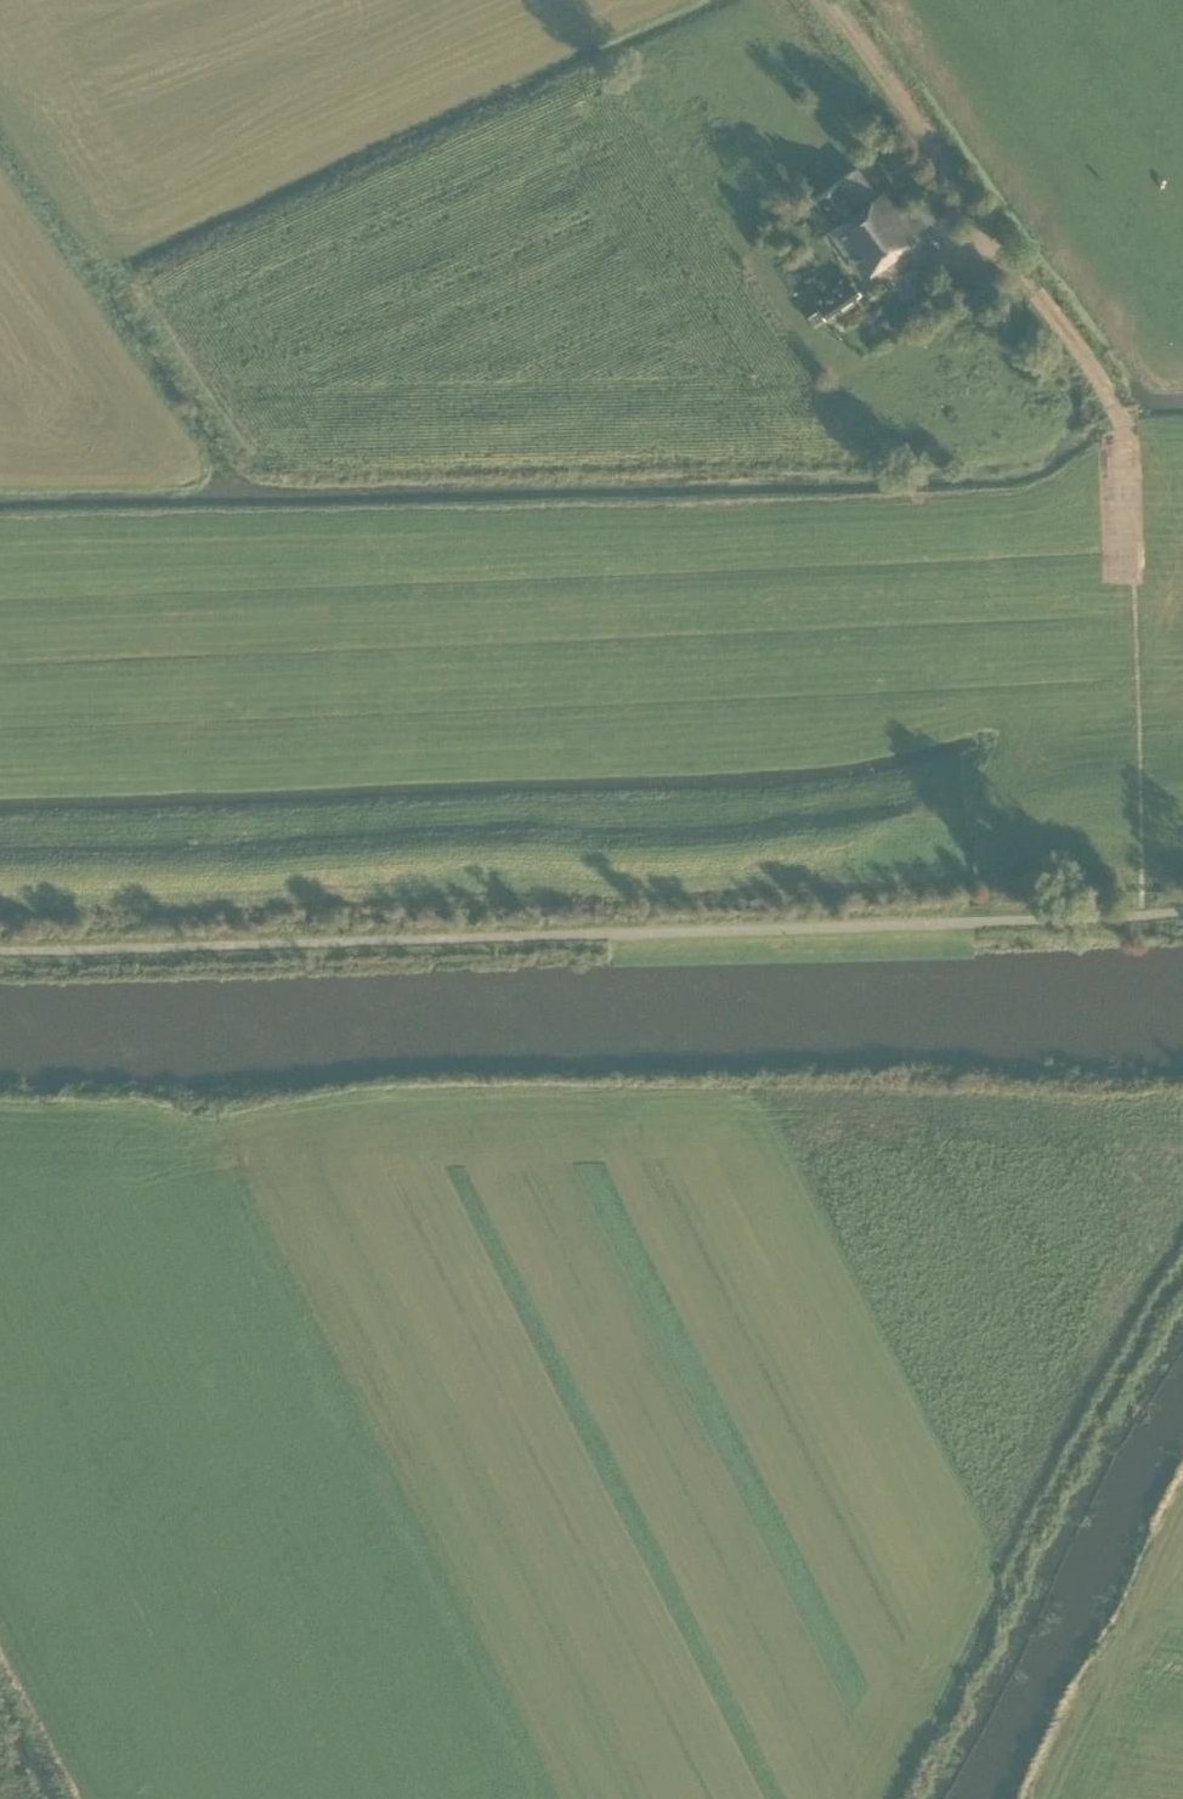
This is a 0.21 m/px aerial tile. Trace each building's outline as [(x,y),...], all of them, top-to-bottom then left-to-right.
[(914,235),(925,227),(912,209),(902,216),(885,192),(874,200),(854,171),(815,198),(835,228),(830,231),(863,280),(919,242),(914,235)] [(816,324),(860,292),(854,283),(810,315),(816,324)]
